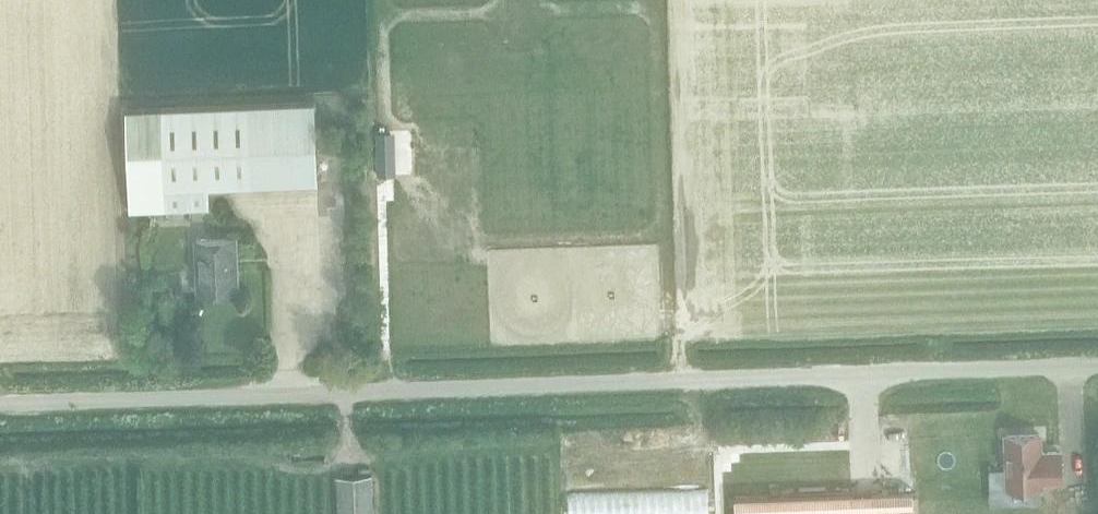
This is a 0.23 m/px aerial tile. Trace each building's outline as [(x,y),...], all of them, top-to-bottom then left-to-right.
[(125,109),(130,211),(209,208),(208,186),(317,182),(314,102),(125,109)] [(197,239),(199,294),(236,292),(234,238),(197,239)] [(1061,448),(1042,448),(1041,431),(1003,433),(1005,489),(1043,487),(1043,483),(1062,482),(1061,448)] [(683,445),(686,513),(707,513),(705,444),(683,445)] [(668,448),(650,447),(648,513),(664,513),(665,513),(668,448)] [(338,513),(373,513),(370,474),(336,477),(338,513)] [(717,513),(912,513),(911,487),(716,497),(717,513)]
